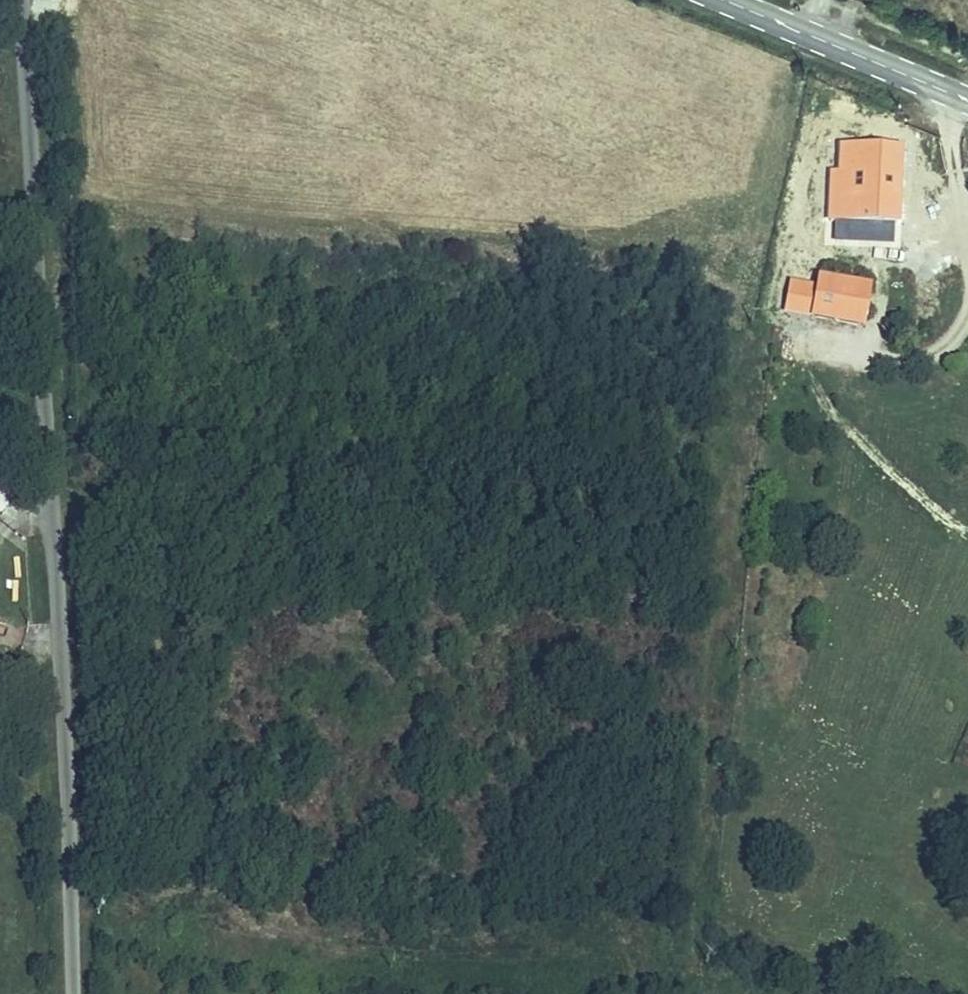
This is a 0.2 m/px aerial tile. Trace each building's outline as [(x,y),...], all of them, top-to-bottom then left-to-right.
[(860,186),(892,194),(902,147),(865,139),(859,163),(864,164),(860,186)] [(839,254),(841,231),(827,230),(825,253),(839,254)] [(809,265),(796,316),(842,327),(855,274),(809,265)]
